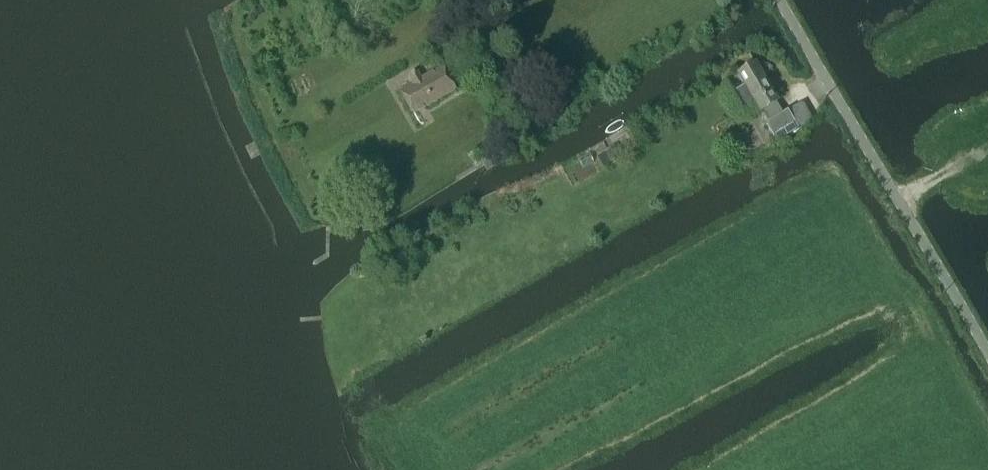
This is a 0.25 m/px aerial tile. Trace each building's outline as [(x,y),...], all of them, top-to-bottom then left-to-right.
[(744,86),(733,93),(743,111),(755,104),(760,112),(774,136),(795,123),(788,111),(780,116),(773,104),(778,101),(756,64),(738,75),(744,86)] [(456,89),(443,67),(421,79),(416,71),(408,76),(413,84),(400,92),(413,114),(456,89)] [(602,167),(619,158),(613,147),(596,157),(602,167)]
